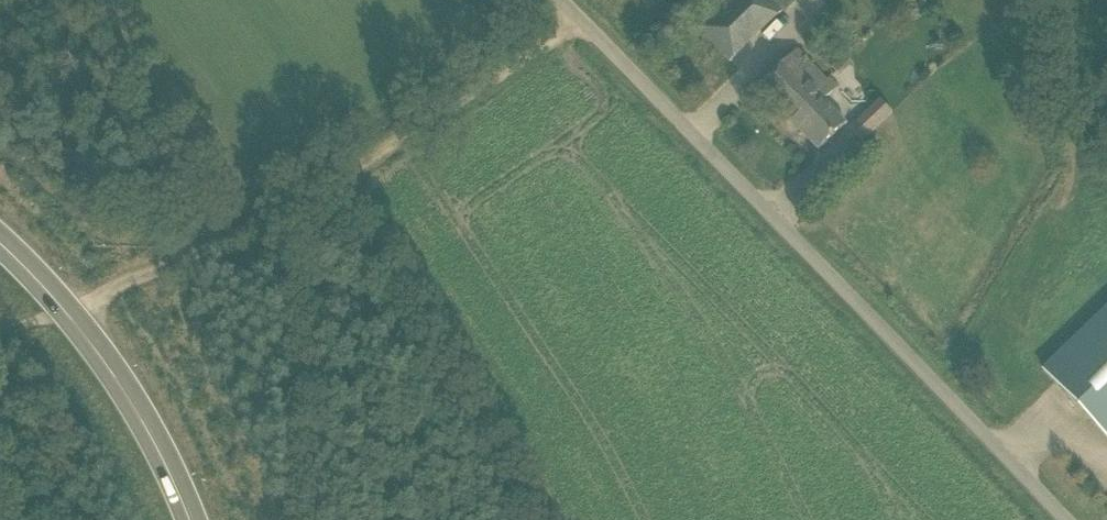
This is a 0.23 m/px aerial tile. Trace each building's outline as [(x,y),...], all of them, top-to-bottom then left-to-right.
[(713,12),(697,28),(730,61),(746,46),(782,10),(772,0),(725,0),(713,12)] [(819,149),(834,134),(846,123),(823,99),(836,88),(798,48),(758,86),(819,149)] [(862,140),(867,134),(891,111),(879,99),(850,127),(862,140)] [(1043,369),(1106,436),(1106,308),(1043,369)]
